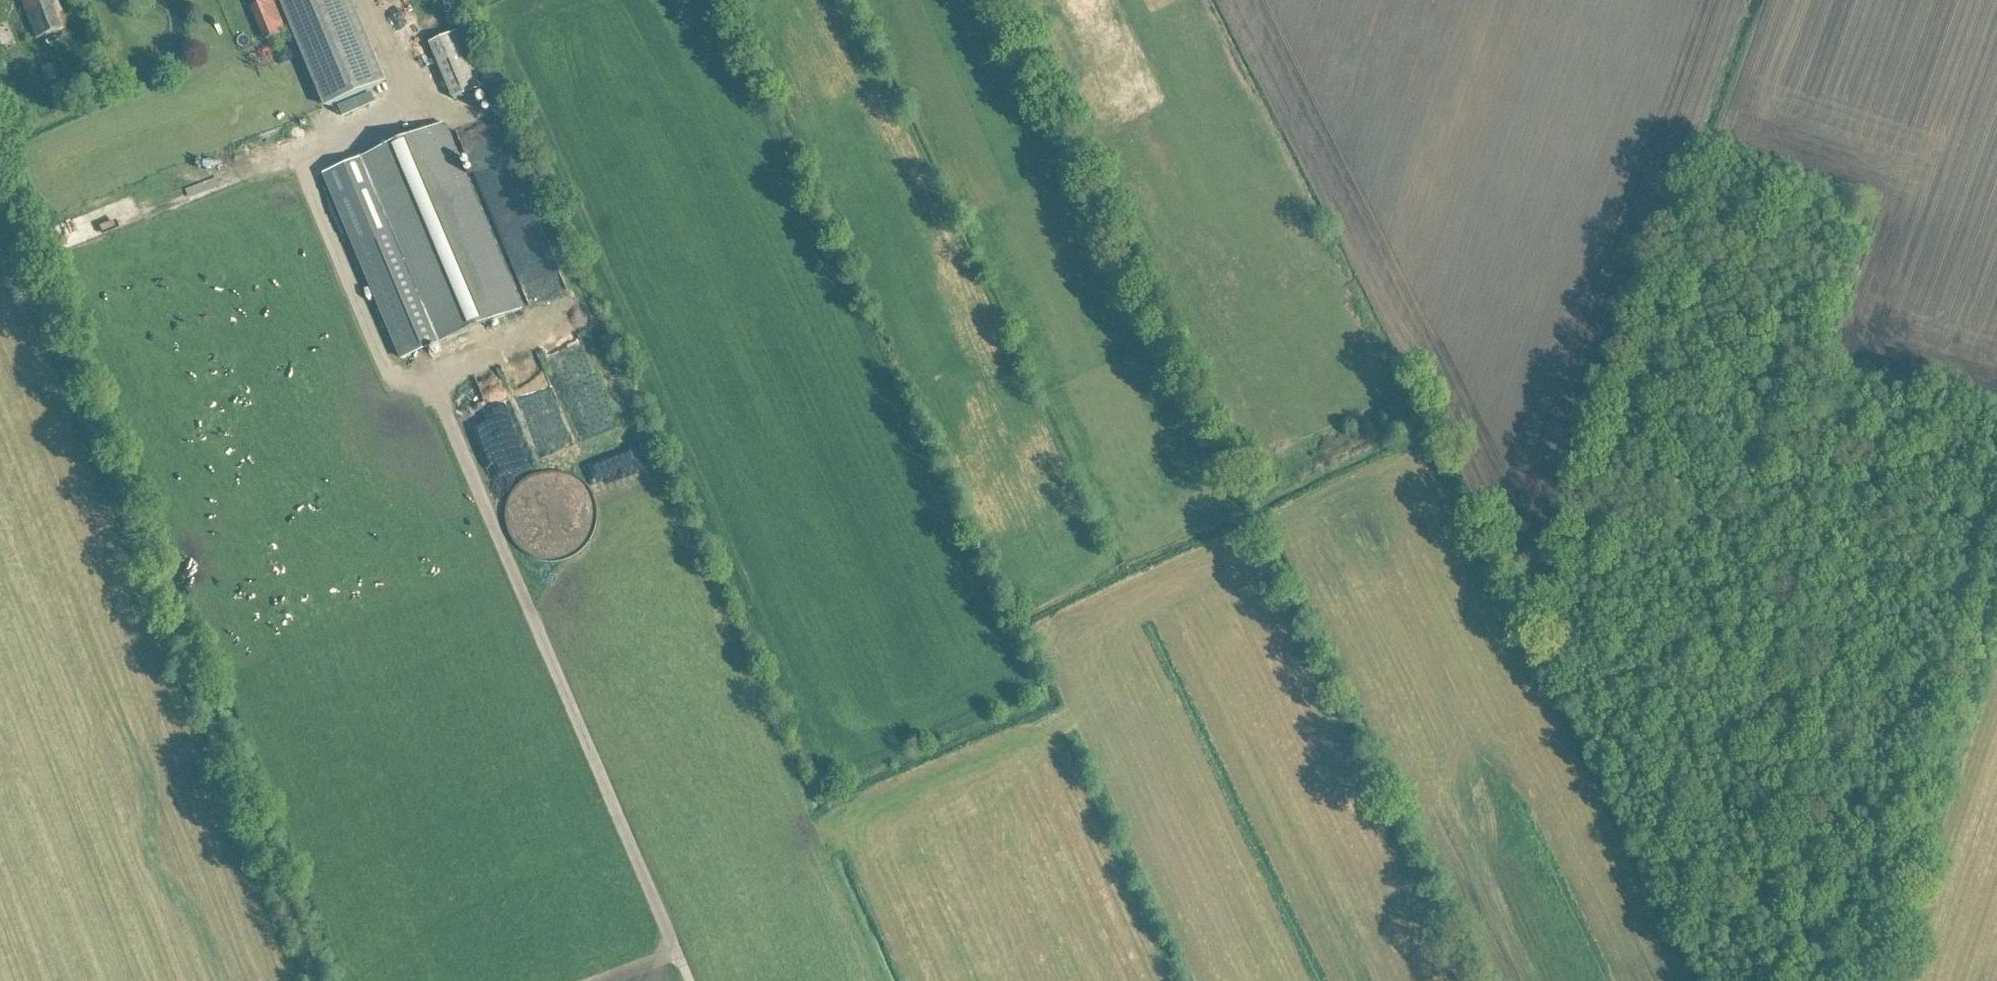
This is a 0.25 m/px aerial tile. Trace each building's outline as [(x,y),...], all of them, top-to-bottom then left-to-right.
[(51,0),(28,0),(15,5),(21,20),(26,18),(35,41),(63,30),(51,0)] [(290,31),(277,0),(270,0),(253,8),(267,41),(290,31)] [(352,0),(279,0),(325,109),(338,104),(357,95),(387,83),(352,0)] [(482,89),(458,33),(429,45),(454,102),(482,89)] [(357,95),(338,104),(346,122),(365,114),(357,95)] [(523,310),(445,125),(353,164),(325,176),(402,360),(430,349),(523,310)]
